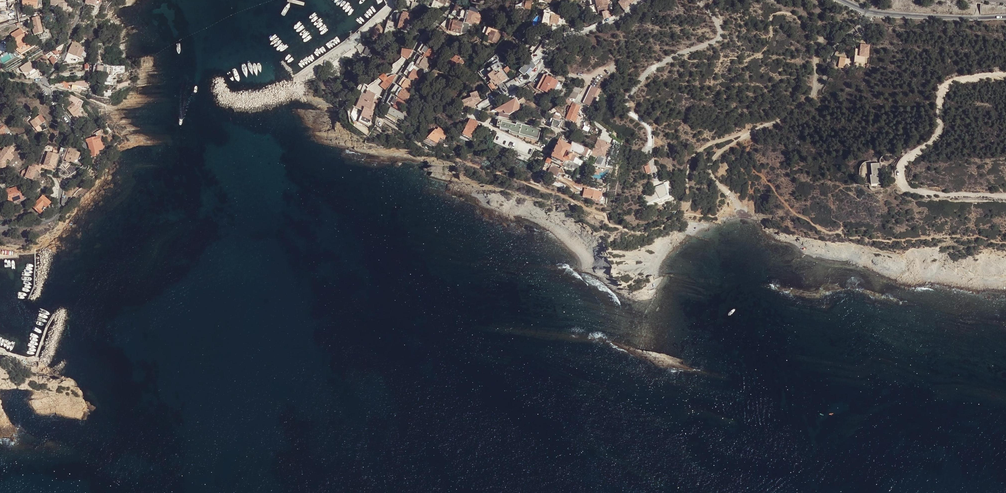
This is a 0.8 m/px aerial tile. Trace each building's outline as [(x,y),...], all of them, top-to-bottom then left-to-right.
[(67,0),(63,0),(51,0),(50,5),(58,6),(58,10),(67,10),(67,0)] [(530,9),(531,2),(523,0),(522,8),(530,9)] [(598,11),(609,8),(607,0),(595,0),(598,11)] [(618,2),(624,9),(635,0),(621,0),(618,2)] [(412,2),(410,11),(420,13),(421,8),(425,9),(426,5),(412,2)] [(480,14),(478,14),(475,13),(475,9),(470,8),(469,11),(467,19),(469,19),(470,20),(473,21),(472,24),(477,25),(480,14)] [(544,11),(540,24),(551,26),(552,23),(557,25),(559,17),(549,14),(550,12),(544,11)] [(38,13),(31,14),(35,31),(34,31),(35,35),(40,34),(41,39),(48,37),(49,28),(42,29),(38,13)] [(387,21),(386,26),(397,29),(397,28),(403,30),(404,28),(409,30),(410,26),(413,27),(415,21),(408,19),(409,17),(407,16),(408,15),(405,14),(405,16),(401,14),(401,15),(397,14),(396,15),(396,16),(396,18),(396,19),(396,20),(397,21),(396,22),(397,22),(396,23),(387,21)] [(559,23),(567,24),(568,15),(560,15),(559,23)] [(447,30),(449,19),(447,19),(440,25),(443,27),(445,29),(447,30)] [(454,21),(452,29),(451,31),(460,33),(460,32),(464,33),(464,32),(467,32),(468,30),(469,31),(469,29),(468,29),(469,24),(463,23),(454,21)] [(379,26),(364,39),(369,41),(375,39),(384,30),(382,29),(379,26)] [(498,31),(488,28),(488,29),(486,34),(484,40),(487,41),(487,39),(497,43),(500,35),(500,34),(501,31),(498,31)] [(32,47),(21,29),(10,35),(18,47),(14,49),(21,54),(32,47)] [(72,44),(68,51),(81,57),(84,50),(80,48),(81,48),(72,44)] [(436,53),(422,45),(418,52),(420,54),(421,52),(426,54),(425,55),(432,59),(436,53)] [(863,51),(860,51),(856,50),(855,62),(864,63),(864,57),(868,57),(869,46),(863,45),(863,51)] [(544,53),(536,46),(531,53),(540,59),(544,53)] [(84,50),(81,57),(85,59),(89,49),(87,48),(81,47),(81,48),(80,48),(84,50)] [(59,53),(56,49),(52,51),(54,53),(50,59),(51,61),(53,65),(57,61),(61,56),(60,55),(59,53)] [(400,57),(407,60),(413,51),(403,49),(400,57)] [(412,61),(416,63),(421,56),(417,53),(412,61)] [(45,67),(50,64),(49,63),(51,61),(50,59),(46,54),(35,62),(40,69),(44,66),(45,67)] [(458,56),(456,54),(450,59),(452,61),(448,64),(454,71),(464,63),(458,56)] [(415,66),(424,73),(426,70),(431,62),(430,62),(421,56),(416,63),(415,66)] [(523,69),(521,72),(524,75),(530,68),(534,70),(536,66),(530,59),(522,69),(523,69)] [(499,71),(502,68),(499,62),(491,67),(491,68),(493,71),(491,73),(488,75),(495,85),(496,84),(497,86),(507,79),(504,76),(503,76),(499,71)] [(406,75),(416,82),(421,74),(417,72),(418,69),(410,64),(407,69),(409,71),(406,75)] [(34,78),(40,77),(34,68),(33,66),(28,70),(25,71),(27,74),(30,77),(32,75),(34,78)] [(94,73),(94,66),(93,66),(92,75),(104,77),(104,74),(94,73)] [(94,66),(94,73),(104,74),(104,77),(111,76),(112,68),(105,66),(104,67),(94,66)] [(379,78),(384,82),(384,83),(387,79),(384,74),(379,78)] [(516,78),(520,83),(526,80),(521,74),(516,78)] [(392,82),(397,75),(396,75),(395,75),(391,76),(389,77),(390,79),(389,80),(387,79),(384,83),(384,82),(380,86),(387,91),(392,82)] [(551,95),(558,82),(544,75),(536,89),(545,93),(545,92),(549,94),(551,95)] [(516,78),(506,84),(506,85),(509,90),(520,83),(516,78)] [(412,86),(413,84),(404,79),(399,85),(408,90),(412,86)] [(74,81),(60,82),(60,84),(64,84),(63,88),(74,90),(74,83),(74,81)] [(585,84),(581,82),(567,96),(573,98),(575,99),(578,93),(580,90),(581,91),(585,84)] [(402,89),(400,88),(396,85),(390,93),(397,93),(395,95),(405,102),(410,94),(402,89)] [(589,106),(597,88),(591,86),(583,102),(589,106)] [(507,91),(505,87),(499,91),(501,95),(507,91)] [(589,106),(592,107),(599,94),(600,90),(597,88),(589,106)] [(358,123),(368,127),(378,102),(374,100),(374,99),(376,95),(368,92),(364,90),(361,99),(362,100),(359,107),(364,110),(363,112),(358,123)] [(480,101),(477,92),(470,94),(471,98),(462,101),(464,107),(465,110),(466,111),(468,110),(475,107),(474,104),(479,102),(480,101)] [(542,100),(537,92),(534,94),(537,99),(538,101),(541,104),(542,100)] [(80,111),(79,110),(83,102),(68,93),(62,102),(68,106),(69,107),(67,109),(74,116),(80,111)] [(400,111),(405,104),(391,95),(387,104),(390,105),(391,104),(394,106),(393,107),(400,111)] [(506,103),(492,112),(495,112),(515,100),(518,105),(520,104),(516,97),(514,98),(506,103)] [(362,100),(361,99),(360,99),(356,108),(363,112),(364,110),(359,107),(362,100)] [(515,100),(495,112),(499,114),(498,117),(508,120),(509,115),(520,109),(518,105),(515,100)] [(578,116),(577,116),(580,107),(572,103),(566,119),(573,122),(575,123),(576,121),(578,116)] [(406,116),(402,114),(389,107),(385,116),(395,121),(397,119),(397,118),(405,121),(408,117),(406,116)] [(549,126),(551,127),(551,128),(558,131),(561,123),(559,122),(562,114),(555,111),(551,122),(553,122),(552,123),(549,122),(549,124),(549,126)] [(29,121),(35,128),(45,121),(40,115),(37,117),(36,116),(29,121)] [(463,134),(471,138),(479,123),(470,119),(463,134)] [(516,126),(502,122),(500,128),(510,130),(510,131),(517,133),(519,134),(524,135),(526,135),(530,136),(532,137),(537,138),(539,138),(541,130),(516,124),(516,126)] [(429,136),(430,137),(429,140),(427,143),(436,147),(440,138),(444,140),(448,132),(438,128),(437,130),(435,130),(432,132),(431,131),(427,135),(429,136)] [(517,151),(531,156),(534,148),(497,133),(494,140),(509,147),(517,151)] [(98,134),(84,138),(87,142),(89,151),(89,154),(95,155),(96,154),(97,151),(97,150),(101,149),(102,146),(101,143),(99,140),(98,134)] [(599,139),(592,155),(598,158),(599,155),(603,157),(601,167),(605,167),(607,158),(613,147),(609,145),(610,145),(607,144),(608,143),(599,139)] [(509,147),(494,140),(493,142),(508,149),(516,153),(530,158),(531,156),(517,151),(509,147)] [(552,157),(563,162),(564,161),(568,163),(569,161),(573,163),(575,158),(571,156),(573,152),(579,155),(588,159),(591,151),(572,143),(570,147),(567,145),(564,144),(563,144),(559,142),(555,151),(553,150),(552,153),(554,154),(552,157)] [(13,149),(13,147),(9,145),(6,148),(5,147),(2,151),(0,151),(0,163),(5,162),(5,160),(6,159),(8,160),(11,155),(10,154),(13,149)] [(63,147),(59,158),(62,159),(63,160),(64,160),(65,160),(70,161),(71,157),(74,158),(72,163),(78,165),(82,158),(75,156),(77,151),(74,150),(70,149),(70,148),(64,145),(63,147)] [(54,169),(58,155),(48,152),(43,165),(54,169)] [(551,161),(562,166),(563,162),(552,157),(551,158),(552,159),(551,161)] [(68,173),(78,166),(69,163),(64,168),(68,173)] [(880,169),(881,169),(880,163),(870,165),(872,176),(870,176),(871,185),(881,184),(882,184),(881,176),(880,176),(880,169)] [(27,167),(21,170),(19,174),(30,179),(32,180),(40,176),(39,170),(38,170),(39,167),(39,166),(32,164),(31,167),(29,166),(28,167),(27,167)] [(548,172),(557,176),(560,169),(551,165),(548,172)] [(662,202),(663,204),(675,200),(669,179),(668,179),(668,182),(672,199),(662,202)] [(672,199),(668,182),(664,183),(665,185),(656,188),(656,191),(644,197),(647,204),(659,198),(662,202),(672,199)] [(603,187),(588,184),(586,183),(585,188),(602,192),(603,187)] [(22,200),(18,187),(4,191),(8,204),(22,200)] [(585,197),(600,201),(602,192),(585,188),(583,193),(586,193),(585,197)] [(599,204),(600,201),(585,197),(586,193),(583,193),(582,199),(599,204)] [(51,203),(42,195),(38,201),(37,200),(31,207),(40,214),(45,208),(46,208),(51,203)]
